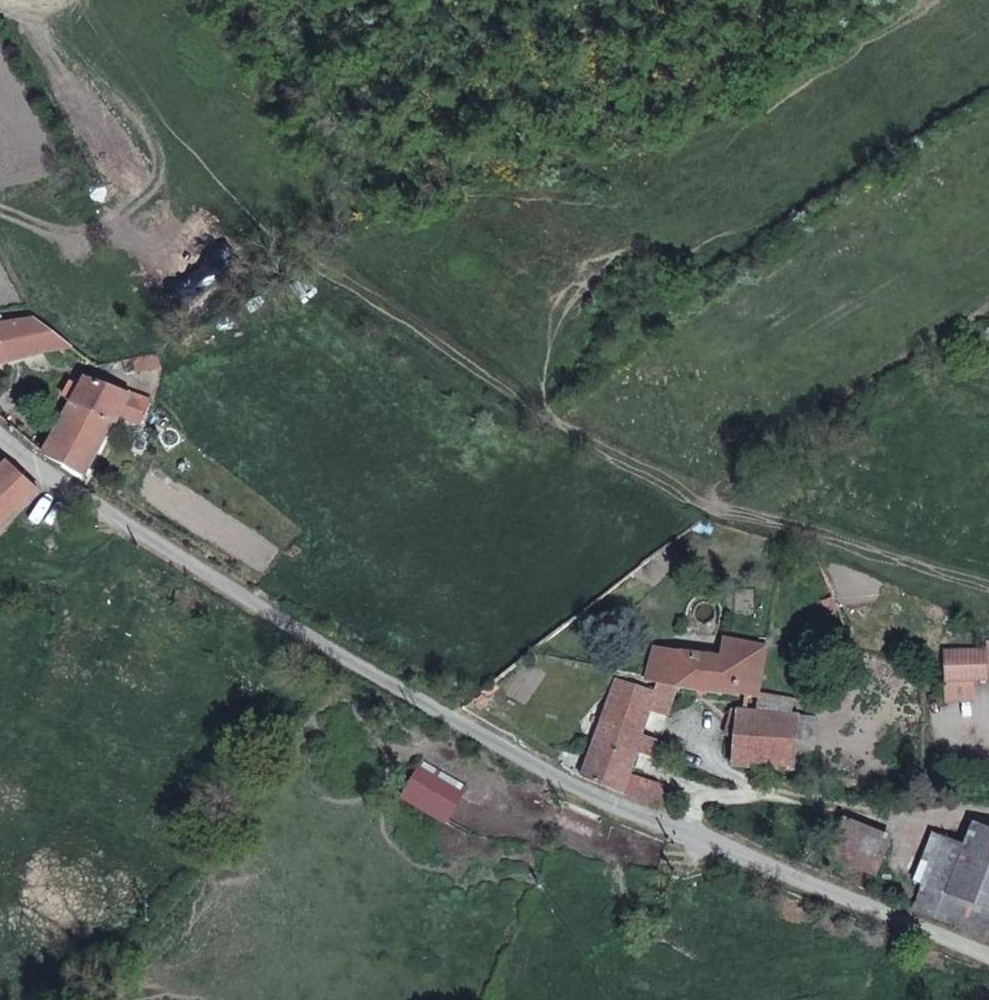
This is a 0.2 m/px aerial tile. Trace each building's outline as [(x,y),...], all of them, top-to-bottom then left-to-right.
[(51,320),(15,291),(0,296),(0,337),(51,320)] [(113,380),(73,357),(32,432),(32,435),(67,459),(102,396),(110,390),(113,380)] [(34,464),(0,440),(0,496),(34,464)] [(974,625),(975,656),(983,657),(987,651),(988,651),(988,616),(974,616),(974,625)] [(716,621),(713,640),(734,643),(728,671),(753,674),(757,626),(716,621)] [(975,656),(974,625),(931,627),(931,657),(958,657),(975,656)] [(645,653),(644,658),(639,677),(598,661),(562,764),(603,779),(619,733),(634,739),(638,724),(623,718),(633,691),(648,696),(659,666),(727,674),(728,671),(734,643),(713,640),(664,633),(653,654),(645,653)] [(959,678),(958,657),(931,657),(932,678),(959,678)] [(777,702),(723,694),(712,693),(707,711),(727,714),(722,743),(767,749),(772,726),(777,702)] [(797,706),(777,702),(772,726),(792,730),(797,706)] [(619,733),(603,779),(653,797),(659,798),(657,748),(634,739),(619,733)] [(388,747),(367,782),(409,807),(429,773),(388,747)] [(953,837),(934,885),(988,907),(988,825),(962,815),(953,837)] [(953,837),(921,827),(903,873),(916,878),(934,885),(953,837)] [(916,878),(909,897),(988,926),(988,907),(934,885),(916,878)]
